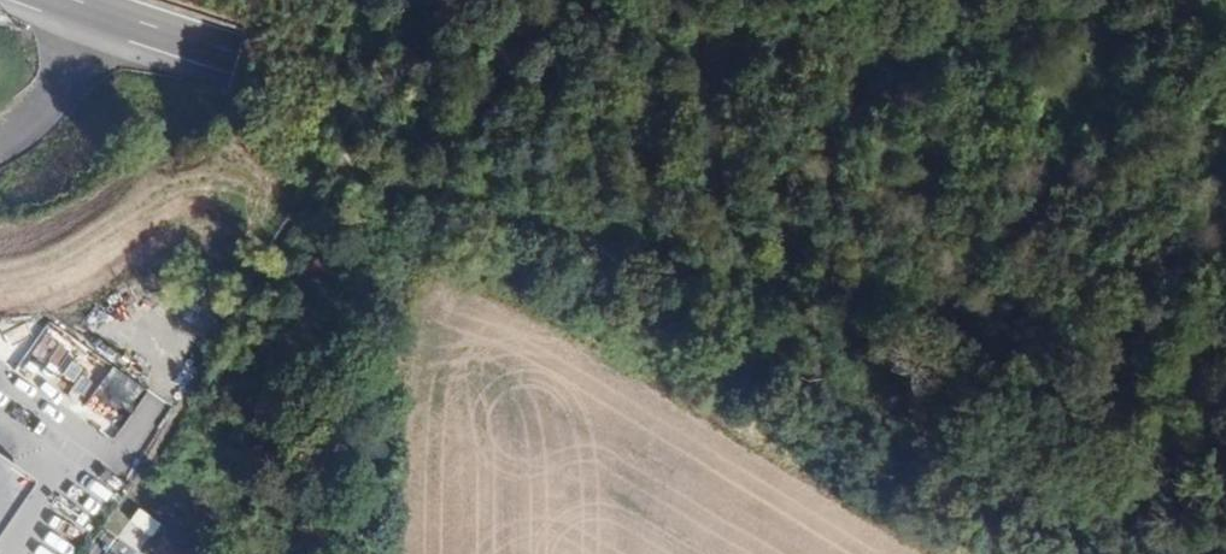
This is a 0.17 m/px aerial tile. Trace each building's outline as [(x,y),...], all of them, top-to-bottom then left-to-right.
[(87,399),(111,421),(133,398),(109,375),(87,399)]
